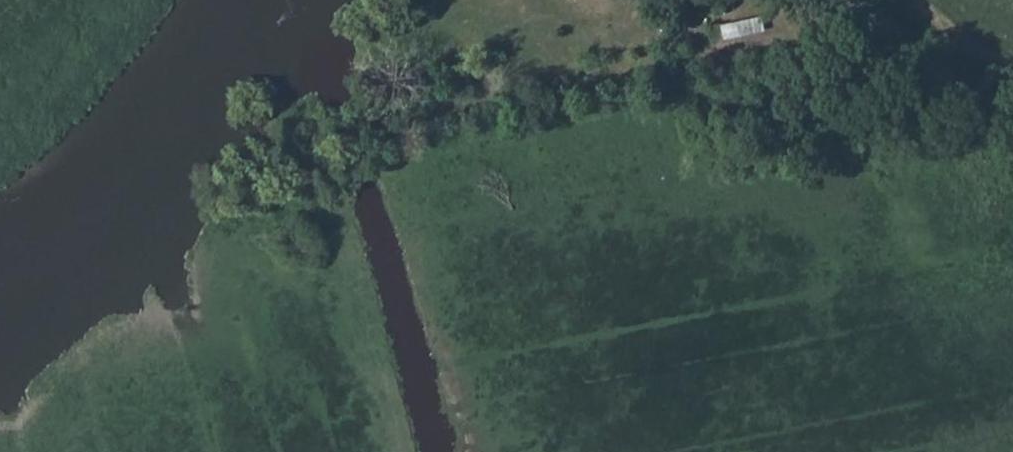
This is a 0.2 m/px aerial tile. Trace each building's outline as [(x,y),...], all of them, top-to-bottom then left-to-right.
[(704,26),(708,42),(763,30),(760,15),(704,26)]
